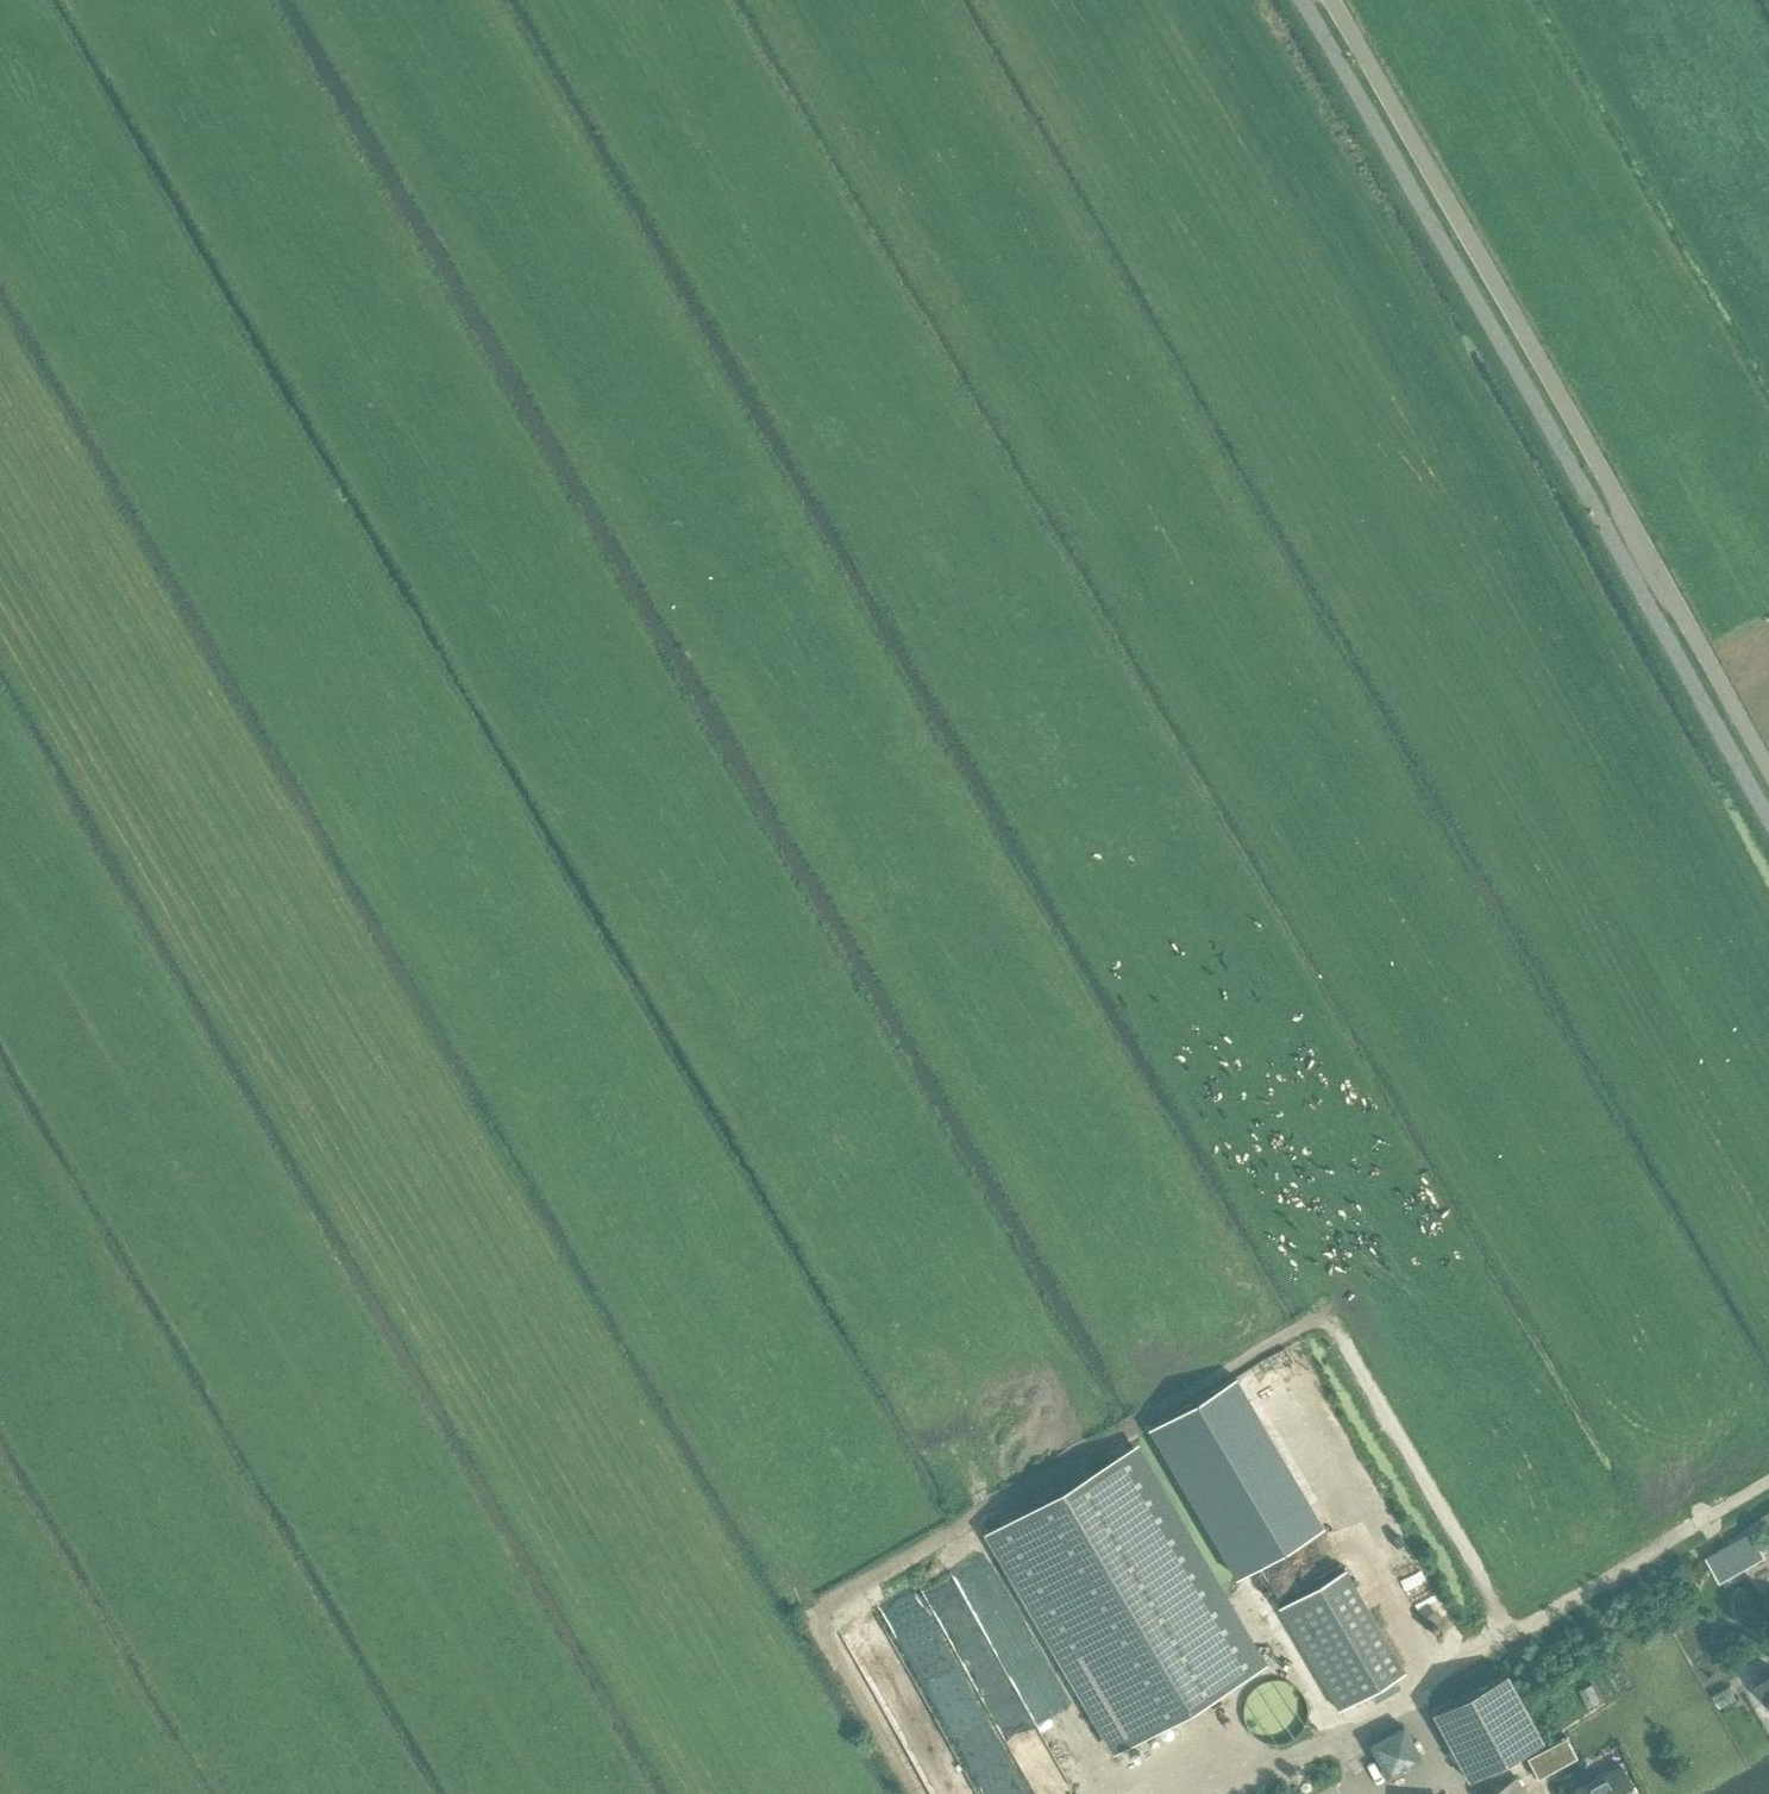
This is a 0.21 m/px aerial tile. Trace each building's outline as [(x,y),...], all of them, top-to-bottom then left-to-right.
[(1235,1381),(1149,1431),(1237,1581),(1323,1531),(1235,1381)] [(1128,1450),(986,1535),(1116,1752),(1258,1667),(1128,1450)] [(1742,1570),(1764,1557),(1751,1533),(1729,1546),(1742,1570)] [(1721,1582),(1742,1570),(1729,1546),(1707,1559),(1721,1582)] [(1345,1572),(1280,1611),(1341,1711),(1405,1673),(1345,1572)] [(1468,1777),(1537,1740),(1503,1676),(1434,1713),(1468,1777)] [(1755,1685),(1766,1704),(1768,1702),(1768,1677),(1755,1685)] [(1305,1722),(1306,1715),(1305,1708),(1303,1701),(1300,1696),(1296,1691),(1292,1687),(1285,1684),(1279,1682),(1273,1681),(1266,1682),(1260,1683),(1253,1687),(1249,1690),(1242,1700),(1240,1706),(1238,1713),(1239,1720),(1240,1727),(1243,1732),(1247,1737),(1250,1741),(1256,1745),(1261,1747),(1270,1749),(1278,1748),(1283,1747),(1289,1744),(1295,1740),(1299,1735),(1303,1728),(1305,1722)] [(1424,1762),(1405,1726),(1369,1745),(1387,1781),(1424,1762)] [(1527,1758),(1538,1778),(1577,1757),(1566,1737),(1527,1758)] [(1621,1768),(1574,1793),(1635,1793),(1621,1768)] [(1481,1793),(1524,1793),(1515,1776),(1481,1793)]
